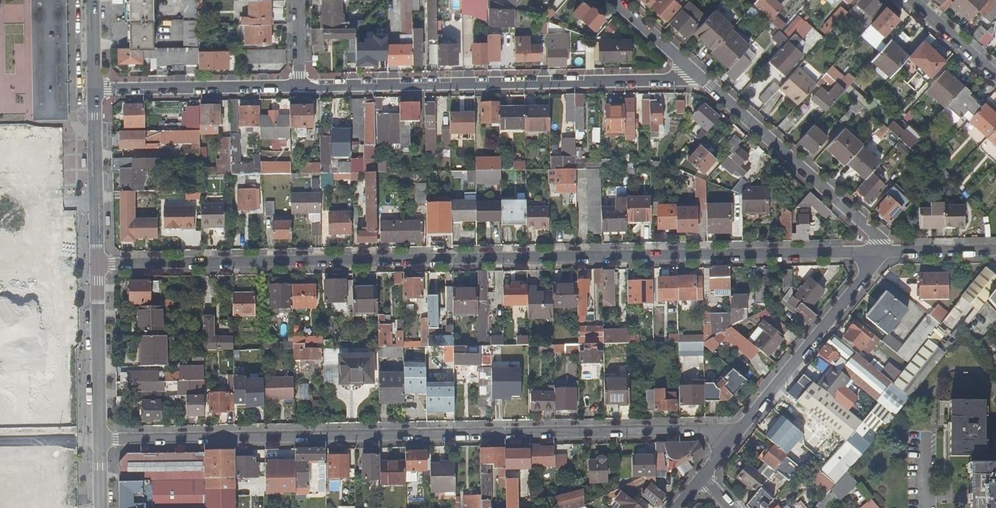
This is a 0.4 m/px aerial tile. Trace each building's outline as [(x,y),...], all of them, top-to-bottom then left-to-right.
[(59,0),(37,0),(37,32),(60,32),(59,0)] [(153,0),(129,0),(129,19),(153,19),(153,0)] [(198,16),(198,0),(183,0),(183,16),(198,16)] [(270,0),(249,0),(249,16),(242,17),(242,24),(245,24),(263,24),(263,17),(270,17),(270,0)] [(341,0),(323,0),(323,15),(321,15),(321,28),(355,27),(361,22),(342,22),(341,0)] [(401,44),(387,44),(387,50),(387,63),(388,64),(412,64),(412,29),(412,10),(411,0),(400,0),(401,44)] [(420,0),(411,0),(412,10),(420,9),(420,0)] [(437,38),(437,20),(436,0),(427,0),(428,38),(437,38)] [(486,19),(486,0),(461,0),(461,2),(475,7),(472,14),(486,19)] [(654,6),(668,19),(681,5),(675,0),(660,0),(654,6)] [(746,0),(725,0),(723,2),(736,13),(747,1),(746,0)] [(776,0),(757,0),(752,6),(771,22),(775,18),(772,15),(782,5),(776,0)] [(878,0),(858,0),(856,2),(875,19),(885,7),(880,3),(880,2),(878,0)] [(938,7),(943,11),(951,2),(953,0),(937,0),(941,3),(938,7)] [(970,19),(977,11),(986,1),(985,0),(953,0),(951,2),(970,19)] [(986,1),(977,11),(989,21),(995,13),(995,0),(987,0),(986,1)] [(574,12),(580,18),(581,18),(591,7),(584,1),(574,12)] [(475,7),(461,2),(461,13),(468,12),(472,14),(475,7)] [(694,7),(688,2),(670,21),(686,36),(698,22),(685,10),(687,9),(690,11),(694,7)] [(604,18),(591,6),(591,7),(581,18),(594,29),(604,18)] [(823,25),(830,31),(831,30),(848,12),(841,6),(823,25)] [(899,20),(885,7),(875,19),(868,26),(881,39),(876,44),(882,49),(891,39),(885,34),(899,20)] [(542,17),(546,21),(554,13),(549,8),(542,17)] [(513,26),(513,10),(489,10),(489,26),(513,26)] [(732,28),(713,11),(695,32),(713,49),(730,30),(732,28)] [(799,16),(783,34),(789,39),(805,21),(799,16)] [(785,25),(776,17),(775,18),(771,22),(780,30),(785,25)] [(154,47),(153,19),(129,19),(130,48),(141,47),(154,47)] [(450,19),(437,20),(437,38),(437,45),(437,63),(457,63),(456,43),(449,43),(449,37),(445,37),(445,40),(440,40),(440,33),(450,33),(450,19)] [(184,46),(198,46),(198,25),(198,20),(183,20),(184,46)] [(546,26),(552,29),(560,32),(562,27),(546,21),(546,26)] [(270,42),(270,24),(263,24),(245,24),(245,43),(270,42)] [(981,25),(970,36),(976,41),(986,30),(981,25)] [(347,62),(356,62),(355,43),(355,36),(355,28),(355,27),(321,28),(311,28),(311,45),(312,45),(312,50),(325,50),(324,37),(350,37),(350,50),(347,50),(347,62)] [(807,53),(823,36),(814,28),(798,45),(807,53)] [(420,29),(412,29),(412,64),(421,64),(420,29)] [(712,50),(730,67),(742,54),(749,47),(730,30),(713,49),(712,50)] [(773,38),(783,46),(788,41),(789,39),(783,34),(780,30),(773,38)] [(830,44),(838,36),(831,30),(830,31),(825,38),(824,38),(830,44)] [(991,35),(986,30),(976,41),(981,46),(991,35)] [(61,89),(60,32),(37,32),(38,90),(61,89)] [(935,38),(930,33),(923,41),(928,46),(935,38)] [(495,36),(486,36),(487,43),(487,60),(495,60),(499,60),(498,36),(495,36)] [(535,49),(535,44),(527,44),(527,36),(514,37),(514,60),(540,59),(539,49),(535,49)] [(872,60),(879,67),(888,75),(890,77),(908,56),(909,56),(891,39),(882,49),(872,60)] [(364,43),(355,43),(356,62),(377,62),(377,40),(364,40),(364,43)] [(629,40),(593,41),(593,43),(593,52),(593,58),(629,58),(629,40)] [(802,54),(788,41),(783,46),(770,60),(784,73),(802,54)] [(925,80),(927,82),(945,61),(928,46),(923,41),(909,56),(908,56),(929,75),(925,80)] [(473,63),(487,62),(487,60),(487,43),(472,43),(473,63)] [(586,44),(586,69),(594,69),(593,58),(593,52),(593,43),(586,44)] [(142,62),(141,47),(130,48),(119,48),(119,63),(142,62)] [(186,63),(187,75),(199,75),(199,67),(198,50),(198,47),(157,47),(157,64),(157,75),(166,75),(166,64),(186,63)] [(564,47),(547,47),(547,64),(565,64),(564,47)] [(228,67),(228,49),(198,50),(199,67),(228,67)] [(285,61),(285,49),(248,49),(248,62),(285,61)] [(750,62),(742,54),(730,67),(726,72),(734,80),(750,62)] [(800,65),(779,88),(797,105),(818,82),(800,65)] [(843,77),(832,66),(826,73),(836,81),(838,83),(845,90),(849,85),(855,79),(847,72),(843,77)] [(885,79),(888,75),(879,67),(875,71),(885,79)] [(927,90),(946,107),(947,106),(964,87),(945,69),(927,90)] [(832,85),(833,84),(836,81),(826,73),(823,77),(827,81),(832,85)] [(916,74),(908,83),(914,88),(922,79),(916,74)] [(827,81),(823,77),(818,82),(823,86),(827,81)] [(823,86),(816,94),(829,107),(845,90),(838,83),(835,86),(829,92),(823,86)] [(867,102),(849,85),(845,90),(856,99),(864,107),(867,102)] [(963,114),(969,120),(981,106),(975,101),(976,100),(969,94),(971,92),(965,86),(964,87),(947,106),(960,117),(963,114)] [(758,99),(764,105),(775,93),(768,87),(758,99)] [(39,113),(38,90),(31,90),(32,121),(68,120),(67,89),(61,89),(61,113),(39,113)] [(61,113),(61,89),(38,90),(39,113),(61,113)] [(582,105),(582,94),(574,94),(574,106),(574,109),(575,130),(583,130),(582,105)] [(811,98),(826,111),(829,107),(816,94),(811,98)] [(351,118),(361,118),(360,98),(351,99),(351,118)] [(633,99),(625,99),(625,106),(624,106),(624,127),(624,132),(624,140),(630,139),(630,135),(634,135),(634,127),(637,127),(637,120),(633,120),(633,99)] [(838,120),(846,126),(864,107),(856,99),(838,120)] [(365,145),(363,145),(363,172),(366,172),(375,172),(375,139),(375,114),(375,109),(374,100),(364,100),(365,145)] [(891,122),(869,101),(867,102),(864,107),(882,123),(887,127),(891,122)] [(400,121),(399,121),(400,149),(410,148),(409,126),(404,126),(404,121),(419,120),(418,102),(400,103),(400,121)] [(434,103),(424,103),(425,138),(431,138),(431,129),(434,129),(434,103)] [(481,123),(499,122),(499,107),(499,103),(481,103),(481,123)] [(661,103),(649,103),(649,111),(650,126),(650,132),(661,132),(661,103)] [(987,137),(995,127),(995,114),(984,103),(981,106),(969,120),(987,137)] [(692,117),(708,130),(719,118),(704,104),(692,117)] [(144,105),(125,105),(125,127),(144,126),(144,105)] [(219,105),(201,105),(202,132),(220,132),(219,124),(222,124),(222,115),(219,115),(219,105)] [(312,105),(290,106),(290,116),(290,127),(297,127),(297,136),(306,136),(306,133),(309,133),(309,130),(312,130),(312,105)] [(589,106),(590,120),(598,119),(596,105),(589,106)] [(255,129),(260,129),(260,116),(260,106),(239,106),(239,128),(247,128),(247,133),(255,133),(255,129)] [(606,132),(624,132),(624,127),(624,106),(606,106),(606,132)] [(499,129),(524,128),(524,107),(499,107),(499,122),(499,129)] [(524,130),(550,130),(550,129),(549,107),(524,107),(524,128),(524,130)] [(190,112),(190,130),(200,130),(200,112),(190,112)] [(480,135),(479,112),(450,112),(451,135),(480,135)] [(398,113),(375,114),(375,139),(382,138),(382,134),(391,134),(391,130),(398,129),(398,113)] [(260,138),(290,137),(290,135),(290,127),(290,116),(260,116),(260,129),(260,138)] [(905,129),(900,124),(898,127),(892,121),(891,122),(887,127),(889,129),(909,147),(920,135),(909,125),(905,129)] [(882,136),(889,129),(887,127),(882,123),(874,133),(882,140),(884,138),(882,136)] [(826,137),(813,125),(799,141),(812,153),(826,137)] [(697,126),(694,134),(704,139),(708,131),(697,126)] [(995,146),(995,127),(987,137),(995,146)] [(328,128),(320,128),(320,136),(320,145),(320,163),(320,173),(329,173),(328,128)] [(441,142),(450,142),(450,129),(441,129),(441,142)] [(827,147),(846,163),(847,162),(862,146),(843,129),(827,147)] [(162,142),(200,142),(200,130),(190,130),(119,131),(119,148),(157,148),(157,147),(159,147),(159,145),(162,145),(162,142)] [(235,133),(234,133),(230,133),(231,174),(237,174),(245,174),(261,174),(260,164),(260,159),(260,154),(254,154),(254,163),(240,163),(239,135),(235,133)] [(726,145),(733,150),(741,141),(735,136),(726,145)] [(574,157),(575,157),(575,148),(575,138),(562,139),(562,158),(552,158),(550,158),(550,169),(574,169),(574,157)] [(701,144),(689,158),(705,172),(717,159),(701,144)] [(363,145),(350,145),(350,151),(357,151),(358,157),(350,157),(350,160),(351,172),(357,172),(358,172),(363,172),(363,145)] [(726,160),(725,159),(721,163),(727,168),(726,169),(732,174),(735,171),(742,177),(750,169),(745,164),(748,161),(745,159),(748,155),(738,146),(726,160)] [(847,162),(866,178),(871,172),(880,162),(862,146),(847,162)] [(542,161),(525,161),(525,170),(548,169),(550,169),(550,158),(550,157),(542,157),(542,161)] [(145,158),(113,158),(113,172),(120,172),(121,191),(134,191),(143,191),(142,168),(159,168),(159,158),(148,158),(145,158)] [(500,158),(475,158),(475,170),(499,170),(500,170),(500,162),(500,158)] [(415,159),(416,171),(426,171),(425,159),(415,159)] [(338,160),(338,172),(351,172),(350,160),(338,160)] [(513,162),(513,170),(525,170),(525,161),(513,162)] [(276,165),(273,165),(274,173),(291,173),(290,162),(276,162),(276,165)] [(513,170),(513,162),(500,162),(500,170),(511,170),(513,170)] [(300,163),(300,173),(320,173),(320,163),(300,163)] [(274,173),(273,165),(273,164),(267,164),(260,164),(261,174),(263,174),(274,173)] [(693,179),(693,175),(675,167),(675,179),(693,179)] [(588,233),(601,233),(601,232),(601,208),(600,168),(587,169),(588,233)] [(556,184),(576,184),(575,169),(574,169),(550,169),(548,169),(548,176),(556,176),(556,184)] [(467,181),(475,181),(475,170),(467,170),(467,181)] [(499,183),(499,170),(475,170),(475,181),(476,181),(477,183),(499,183)] [(511,172),(511,170),(500,170),(500,182),(525,182),(525,172),(511,172)] [(416,187),(426,187),(426,180),(426,171),(416,171),(412,171),(413,189),(416,191),(416,187)] [(436,180),(436,171),(426,171),(426,180),(436,180)] [(357,242),(376,242),(375,172),(366,172),(366,221),(367,221),(367,231),(357,232),(357,242)] [(883,183),(871,172),(866,178),(857,189),(871,202),(881,191),(878,189),(883,183)] [(696,199),(706,198),(706,181),(696,176),(696,199)] [(740,180),(731,190),(741,194),(746,188),(748,186),(745,184),(740,180)] [(902,185),(897,181),(886,193),(887,195),(876,208),(890,221),(902,208),(894,200),(899,195),(895,192),(902,185)] [(245,189),(239,189),(239,209),(257,209),(257,203),(259,202),(259,198),(257,199),(257,185),(245,185),(245,189)] [(416,200),(426,200),(426,187),(416,187),(416,191),(416,200)] [(767,207),(767,196),(767,188),(758,188),(746,188),(741,194),(741,211),(754,211),(754,207),(767,207)] [(201,200),(202,191),(187,190),(186,199),(201,200)] [(308,213),(321,213),(321,192),(291,192),(291,213),(308,213)] [(832,223),(837,217),(809,192),(804,198),(832,223)] [(930,202),(944,201),(944,196),(924,196),(925,207),(930,207),(930,202)] [(626,222),(651,222),(651,220),(651,203),(651,197),(626,197),(626,199),(626,222)] [(134,238),(158,238),(157,218),(134,218),(134,198),(121,198),(121,240),(134,240),(134,238)] [(601,232),(626,231),(626,222),(626,199),(615,199),(615,208),(601,208),(601,232)] [(451,217),(451,222),(461,222),(460,221),(476,221),(476,219),(475,203),(475,201),(451,202),(451,203),(451,217)] [(512,223),(526,223),(526,201),(501,201),(501,202),(501,219),(501,223),(512,223)] [(930,207),(925,207),(919,207),(920,226),(927,226),(927,224),(944,223),(944,204),(944,201),(930,202),(930,207)] [(224,202),(201,203),(201,218),(201,227),(225,227),(224,202)] [(275,202),(266,202),(266,216),(275,216),(275,202)] [(476,221),(476,222),(486,221),(486,219),(501,219),(501,202),(475,203),(476,219),(476,221)] [(658,203),(651,203),(651,220),(658,220),(658,229),(659,229),(659,232),(665,232),(665,228),(677,228),(676,208),(676,205),(658,205),(658,203)] [(965,204),(944,204),(944,223),(944,226),(965,225),(965,204)] [(194,206),(163,206),(164,229),(194,228),(194,206)] [(730,206),(706,207),(707,232),(730,231),(730,206)] [(782,206),(782,241),(791,240),(791,234),(791,230),(791,213),(782,206)] [(677,228),(677,231),(698,231),(697,220),(700,220),(700,209),(697,209),(697,208),(676,208),(677,228)] [(797,225),(797,230),(797,233),(791,234),(791,240),(808,240),(807,209),(801,210),(801,215),(799,215),(799,225),(797,225)] [(431,210),(426,210),(427,242),(446,241),(446,233),(441,233),(441,223),(432,223),(431,210)] [(321,213),(308,213),(308,218),(312,223),(321,223),(321,213)] [(329,234),(351,234),(351,213),(329,213),(329,234)] [(423,220),(401,221),(401,242),(423,241),(423,220)] [(380,242),(401,242),(401,221),(380,221),(380,242)] [(273,239),(292,238),(291,222),(273,222),(273,239)] [(313,235),(321,235),(321,223),(312,223),(313,235)] [(724,310),(724,330),(730,326),(729,296),(729,267),(709,267),(710,279),(720,279),(720,288),(721,311),(724,310)] [(878,435),(964,329),(969,322),(987,299),(995,289),(995,276),(986,268),(962,297),(974,307),(951,337),(946,333),(962,311),(955,305),(945,318),(940,325),(939,326),(909,363),(901,373),(895,380),(893,383),(892,383),(879,399),(877,402),(861,421),(878,435)] [(585,315),(585,269),(576,269),(577,284),(577,306),(578,321),(581,321),(581,324),(583,324),(583,314),(585,315)] [(593,283),(602,283),(601,269),(593,269),(593,283)] [(516,281),(527,280),(527,270),(516,270),(516,281)] [(603,290),(602,290),(602,309),(605,309),(605,306),(613,306),(613,270),(603,271),(603,290)] [(782,300),(810,323),(816,316),(808,309),(794,298),(792,296),(791,270),(782,270),(783,298),(782,300)] [(486,300),(486,282),(485,271),(477,271),(477,287),(477,300),(486,300)] [(394,284),(402,284),(402,272),(394,272),(394,284)] [(947,298),(947,274),(920,274),(920,298),(947,298)] [(677,300),(702,300),(702,294),(702,277),(676,278),(677,300)] [(659,300),(677,300),(676,278),(658,278),(659,300)] [(422,279),(404,279),(404,297),(422,297),(422,279)] [(809,279),(794,298),(808,309),(823,291),(809,279)] [(160,280),(130,280),(130,303),(150,303),(150,291),(160,291),(160,280)] [(325,301),(352,301),(352,287),(352,280),(325,280),(325,301)] [(627,303),(641,303),(652,303),(652,281),(627,282),(627,303)] [(552,307),(577,306),(577,284),(552,285),(552,292),(552,307)] [(282,311),(293,311),(293,307),(292,286),(292,285),(270,285),(270,307),(282,307),(282,311)] [(315,286),(292,286),(293,307),(315,306),(315,286)] [(527,288),(502,286),(502,307),(527,304),(527,288)] [(377,287),(363,287),(352,287),(352,301),(352,312),(378,312),(377,287)] [(453,313),(477,313),(477,300),(477,287),(452,288),(453,309),(453,313)] [(543,321),(553,321),(552,307),(552,292),(536,292),(536,287),(527,288),(527,304),(527,312),(527,318),(543,317),(543,321)] [(995,310),(995,289),(987,299),(995,310)] [(233,291),(232,291),(233,314),(233,315),(234,315),(234,314),(254,313),(254,315),(255,315),(255,291),(254,291),(254,292),(233,293),(233,291)] [(886,334),(887,333),(907,309),(885,291),(865,317),(886,334)] [(436,296),(427,296),(428,318),(428,346),(444,346),(453,346),(453,325),(447,325),(447,336),(434,336),(434,328),(437,328),(436,296)] [(746,309),(745,299),(743,299),(743,296),(729,296),(730,326),(738,322),(738,318),(740,318),(740,309),(746,309)] [(485,330),(486,300),(477,300),(477,313),(478,331),(485,331),(485,330)] [(162,329),(162,307),(139,308),(139,329),(162,329)] [(757,314),(764,320),(770,313),(765,309),(757,314)] [(934,309),(929,316),(940,325),(945,318),(934,309)] [(706,311),(703,311),(703,321),(703,329),(703,342),(712,337),(710,314),(705,314),(706,311)] [(520,329),(528,329),(527,318),(527,312),(518,313),(519,328),(520,328),(520,329)] [(770,313),(764,320),(747,340),(755,347),(766,356),(783,335),(782,334),(787,328),(770,313)] [(204,336),(203,336),(203,350),(215,350),(215,347),(233,347),(233,334),(231,334),(217,335),(217,330),(214,330),(213,314),(204,314),(204,336)] [(379,324),(378,324),(378,347),(390,347),(390,331),(392,331),(392,324),(384,324),(384,315),(379,314),(379,324)] [(902,345),(896,353),(909,363),(939,326),(940,325),(929,316),(927,314),(902,345)] [(879,345),(881,341),(880,341),(873,335),(855,322),(843,336),(861,350),(870,338),(879,345)] [(603,326),(578,327),(578,344),(584,344),(595,344),(603,343),(603,330),(603,326)] [(748,355),(755,347),(747,340),(730,326),(724,330),(720,332),(724,336),(748,355)] [(520,336),(520,329),(520,328),(519,328),(503,329),(503,336),(503,345),(511,345),(528,345),(528,336),(520,336)] [(628,330),(603,330),(603,343),(628,343),(628,335),(628,330)] [(485,338),(485,331),(478,331),(478,345),(490,345),(499,345),(503,345),(503,336),(490,337),(490,338),(485,338)] [(669,343),(669,335),(661,335),(661,332),(652,333),(653,343),(669,343)] [(724,336),(720,332),(712,337),(703,342),(703,345),(711,351),(718,344),(724,336)] [(886,334),(880,341),(881,341),(896,353),(902,345),(887,333),(886,334)] [(140,335),(141,365),(166,365),(166,335),(140,335)] [(669,335),(669,343),(678,342),(678,335),(669,335)] [(855,353),(832,335),(824,346),(840,358),(833,367),(839,372),(840,372),(855,353)] [(305,348),(305,343),(293,343),(294,348),(294,359),(321,358),(321,348),(305,348)] [(595,351),(595,344),(584,344),(584,351),(580,351),(580,363),(601,362),(601,351),(595,351)] [(454,361),(454,363),(478,363),(478,353),(480,353),(482,353),(482,363),(491,363),(490,345),(478,345),(453,346),(454,356),(454,361)] [(499,345),(490,345),(491,363),(491,364),(505,363),(506,365),(528,364),(528,345),(511,345),(503,345),(499,345)] [(444,356),(454,356),(453,346),(444,346),(444,352),(444,356)] [(840,358),(824,346),(817,354),(833,367),(840,358)] [(378,357),(403,356),(403,347),(396,347),(390,347),(378,347),(378,357)] [(342,357),(341,348),(332,348),(323,348),(324,363),(341,363),(342,382),(372,381),(371,353),(357,353),(357,360),(350,361),(350,356),(342,357)] [(855,353),(840,372),(877,402),(879,399),(892,383),(865,361),(855,353)] [(192,357),(192,365),(204,364),(203,356),(192,357)] [(888,363),(880,373),(893,383),(895,380),(901,373),(888,363)] [(181,365),(181,380),(201,380),(204,380),(204,364),(192,365),(181,365)] [(491,383),(491,366),(480,367),(481,407),(492,407),(491,383)] [(833,367),(817,386),(822,390),(834,399),(849,380),(839,372),(833,367)] [(731,396),(747,380),(734,370),(722,381),(720,379),(716,382),(704,383),(704,386),(704,401),(719,401),(719,400),(726,400),(731,395),(731,396)] [(121,372),(121,381),(128,381),(154,381),(159,381),(158,371),(121,372)] [(379,402),(404,402),(404,373),(379,374),(379,402)] [(246,375),(233,375),(234,387),(234,393),(234,405),(245,405),(246,408),(264,408),(264,399),(264,378),(246,378),(246,375)] [(806,389),(812,381),(804,375),(798,382),(802,386),(806,389)] [(604,404),(629,404),(629,376),(619,376),(619,379),(604,380),(604,404)] [(294,377),(264,378),(264,399),(295,398),(294,377)] [(202,394),(201,380),(181,380),(177,380),(177,395),(180,395),(187,395),(193,395),(202,394)] [(849,380),(834,399),(849,411),(861,421),(877,402),(849,380)] [(154,387),(154,381),(128,381),(128,390),(148,390),(148,388),(154,388),(154,387)] [(167,382),(166,391),(174,391),(175,382),(167,382)] [(806,390),(802,396),(811,403),(822,390),(817,386),(813,382),(806,390)] [(301,399),(309,399),(309,384),(301,384),(301,399)] [(447,407),(454,407),(454,395),(454,384),(446,384),(446,391),(424,391),(425,412),(447,411),(447,407)] [(532,410),(554,410),(554,390),(554,386),(548,386),(549,394),(532,394),(532,410)] [(704,386),(679,386),(679,405),(704,405),(704,401),(704,386)] [(802,386),(792,398),(797,402),(802,396),(806,390),(806,389),(802,386)] [(575,389),(554,390),(554,410),(576,409),(575,389)] [(665,400),(665,396),(664,390),(646,390),(647,411),(676,411),(676,400),(665,400)] [(822,390),(811,403),(821,411),(823,408),(840,422),(849,411),(834,399),(822,390)] [(229,411),(235,411),(234,405),(234,393),(228,393),(228,392),(210,392),(210,397),(207,397),(208,405),(210,405),(210,412),(229,412),(229,411)] [(187,415),(205,414),(204,395),(202,394),(193,395),(187,395),(187,415)] [(180,410),(180,395),(177,395),(166,395),(167,410),(180,410)] [(797,416),(803,407),(797,402),(792,398),(789,396),(787,399),(783,396),(779,401),(797,416)] [(802,396),(797,402),(803,407),(833,431),(840,422),(823,408),(821,411),(811,403),(802,396)] [(521,414),(529,414),(529,399),(521,399),(521,414)] [(143,421),(167,421),(167,414),(160,414),(160,400),(143,400),(143,421)] [(983,402),(950,402),(949,457),(970,458),(969,507),(995,507),(995,464),(983,464),(983,402)] [(840,422),(833,431),(844,440),(860,422),(861,421),(849,411),(840,422)] [(844,440),(861,454),(877,437),(860,422),(844,440)] [(777,423),(765,437),(774,445),(779,449),(791,434),(777,423)] [(827,428),(820,436),(832,446),(839,438),(827,428)] [(824,447),(826,449),(828,447),(832,451),(834,452),(843,442),(839,438),(832,446),(820,436),(815,431),(809,437),(812,439),(810,443),(820,452),(824,447)] [(695,461),(696,463),(708,448),(705,442),(655,443),(655,456),(655,458),(660,458),(660,453),(666,453),(666,454),(667,455),(668,457),(669,457),(670,458),(671,459),(672,459),(674,460),(675,460),(677,460),(679,464),(690,458),(692,463),(695,461)] [(543,466),(555,466),(555,456),(555,454),(555,447),(542,447),(542,450),(540,450),(540,445),(530,445),(530,449),(530,465),(543,464),(543,466)] [(767,466),(760,474),(767,479),(774,470),(786,454),(779,449),(774,445),(761,461),(767,466)] [(826,449),(820,456),(826,461),(829,458),(828,457),(832,451),(828,447),(826,449)] [(319,465),(325,465),(324,448),(295,448),(295,462),(296,490),(296,494),(306,494),(306,486),(308,486),(308,460),(316,460),(316,462),(319,462),(319,465)] [(505,468),(505,450),(505,448),(479,449),(480,495),(481,507),(488,507),(487,505),(489,505),(488,474),(486,474),(486,469),(485,467),(493,467),(493,468),(505,468)] [(215,478),(236,477),(235,449),(205,450),(205,452),(205,480),(205,489),(215,489),(215,478)] [(531,501),(531,486),(530,465),(530,449),(505,450),(505,468),(505,469),(523,469),(524,487),(527,487),(527,507),(531,507),(531,501)] [(405,470),(405,481),(416,481),(415,470),(425,469),(424,451),(405,452),(405,470)] [(118,462),(119,481),(205,480),(205,452),(126,453),(118,462)] [(784,478),(788,481),(798,468),(800,466),(786,454),(774,470),(777,472),(774,477),(781,482),(784,478)] [(362,479),(380,479),(380,462),(380,459),(380,455),(362,455),(362,479)] [(237,477),(265,476),(265,461),(256,462),(256,456),(237,457),(237,477)] [(347,456),(328,456),(328,478),(347,477),(347,456)] [(565,456),(555,456),(555,466),(555,469),(566,469),(565,456)] [(597,461),(589,461),(590,482),(606,481),(605,459),(604,458),(604,457),(603,456),(601,456),(600,456),(599,456),(597,457),(597,458),(597,459),(597,460),(597,461)] [(655,458),(655,456),(633,456),(633,476),(656,475),(655,458)] [(807,458),(801,466),(806,470),(812,463),(807,458)] [(819,458),(814,464),(820,469),(825,463),(819,458)] [(265,491),(296,490),(295,462),(277,462),(277,461),(265,461),(265,476),(265,491)] [(405,462),(395,462),(380,462),(380,479),(380,484),(405,483),(405,481),(405,470),(405,462)] [(438,492),(456,491),(455,462),(445,462),(445,463),(430,463),(430,492),(438,492)] [(736,477),(756,493),(760,488),(767,479),(760,474),(747,463),(736,477)] [(811,474),(809,476),(811,478),(819,470),(820,469),(814,464),(811,474)] [(838,500),(858,484),(846,471),(835,484),(830,490),(834,495),(838,500)] [(215,478),(215,489),(219,489),(236,489),(236,477),(215,478)] [(636,485),(646,479),(643,477),(619,488),(633,500),(637,495),(631,490),(636,485)] [(260,496),(261,479),(240,479),(239,496),(260,496)] [(517,479),(505,479),(505,486),(506,504),(506,507),(518,507),(517,479)] [(822,488),(827,492),(830,490),(835,484),(830,479),(822,488)] [(152,507),(206,507),(205,489),(205,480),(119,481),(119,507),(133,507),(132,496),(142,495),(142,484),(152,484),(152,507)] [(316,492),(325,492),(325,481),(318,481),(316,481),(316,492)] [(660,499),(665,494),(656,487),(651,483),(647,488),(644,486),(639,491),(642,493),(642,495),(655,505),(656,504),(658,506),(662,500),(660,499)] [(133,507),(152,507),(152,484),(142,484),(142,495),(132,496),(133,507)] [(633,500),(619,488),(609,493),(616,498),(615,499),(623,505),(621,507),(642,507),(633,500)] [(760,488),(756,493),(746,505),(749,507),(765,507),(772,500),(760,488)] [(215,489),(205,489),(206,507),(215,507),(215,489)] [(215,489),(215,507),(236,507),(236,489),(219,489),(215,489)] [(834,495),(830,490),(827,492),(814,507),(822,507),(834,495)] [(584,507),(582,502),(584,501),(584,491),(557,498),(560,507),(582,507),(584,507)] [(480,495),(472,495),(472,496),(464,496),(464,507),(481,507),(480,495)] [(870,499),(864,504),(868,507),(878,507),(870,499)] [(798,507),(807,507),(804,500),(796,503),(798,507)]
